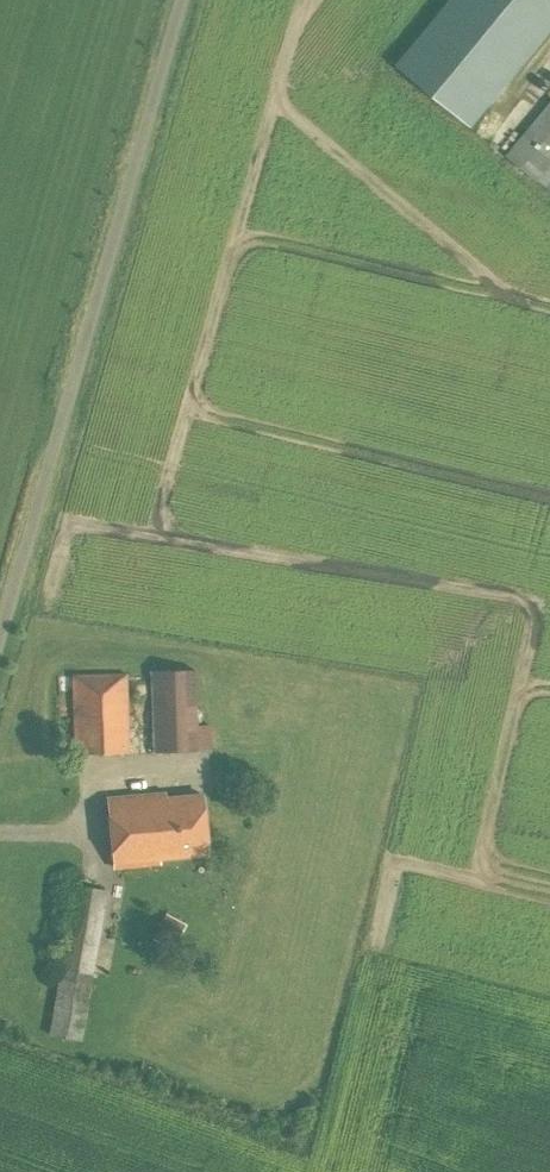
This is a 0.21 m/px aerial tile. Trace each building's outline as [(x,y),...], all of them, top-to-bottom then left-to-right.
[(396,68),(470,128),(549,29),(549,0),(451,0),(396,68)] [(505,156),(536,182),(537,181),(549,191),(549,102),(505,156)] [(197,724),(195,669),(149,671),(152,754),(211,750),(211,724),(197,724)] [(73,754),(129,753),(126,673),(71,673),(73,754)] [(166,799),(165,793),(105,800),(113,868),(159,863),(159,859),(207,854),(201,795),(166,799)] [(81,1043),(106,890),(74,885),(47,1037),(81,1043)] [(171,947),(181,930),(185,922),(166,913),(153,938),(154,938),(171,947)]
